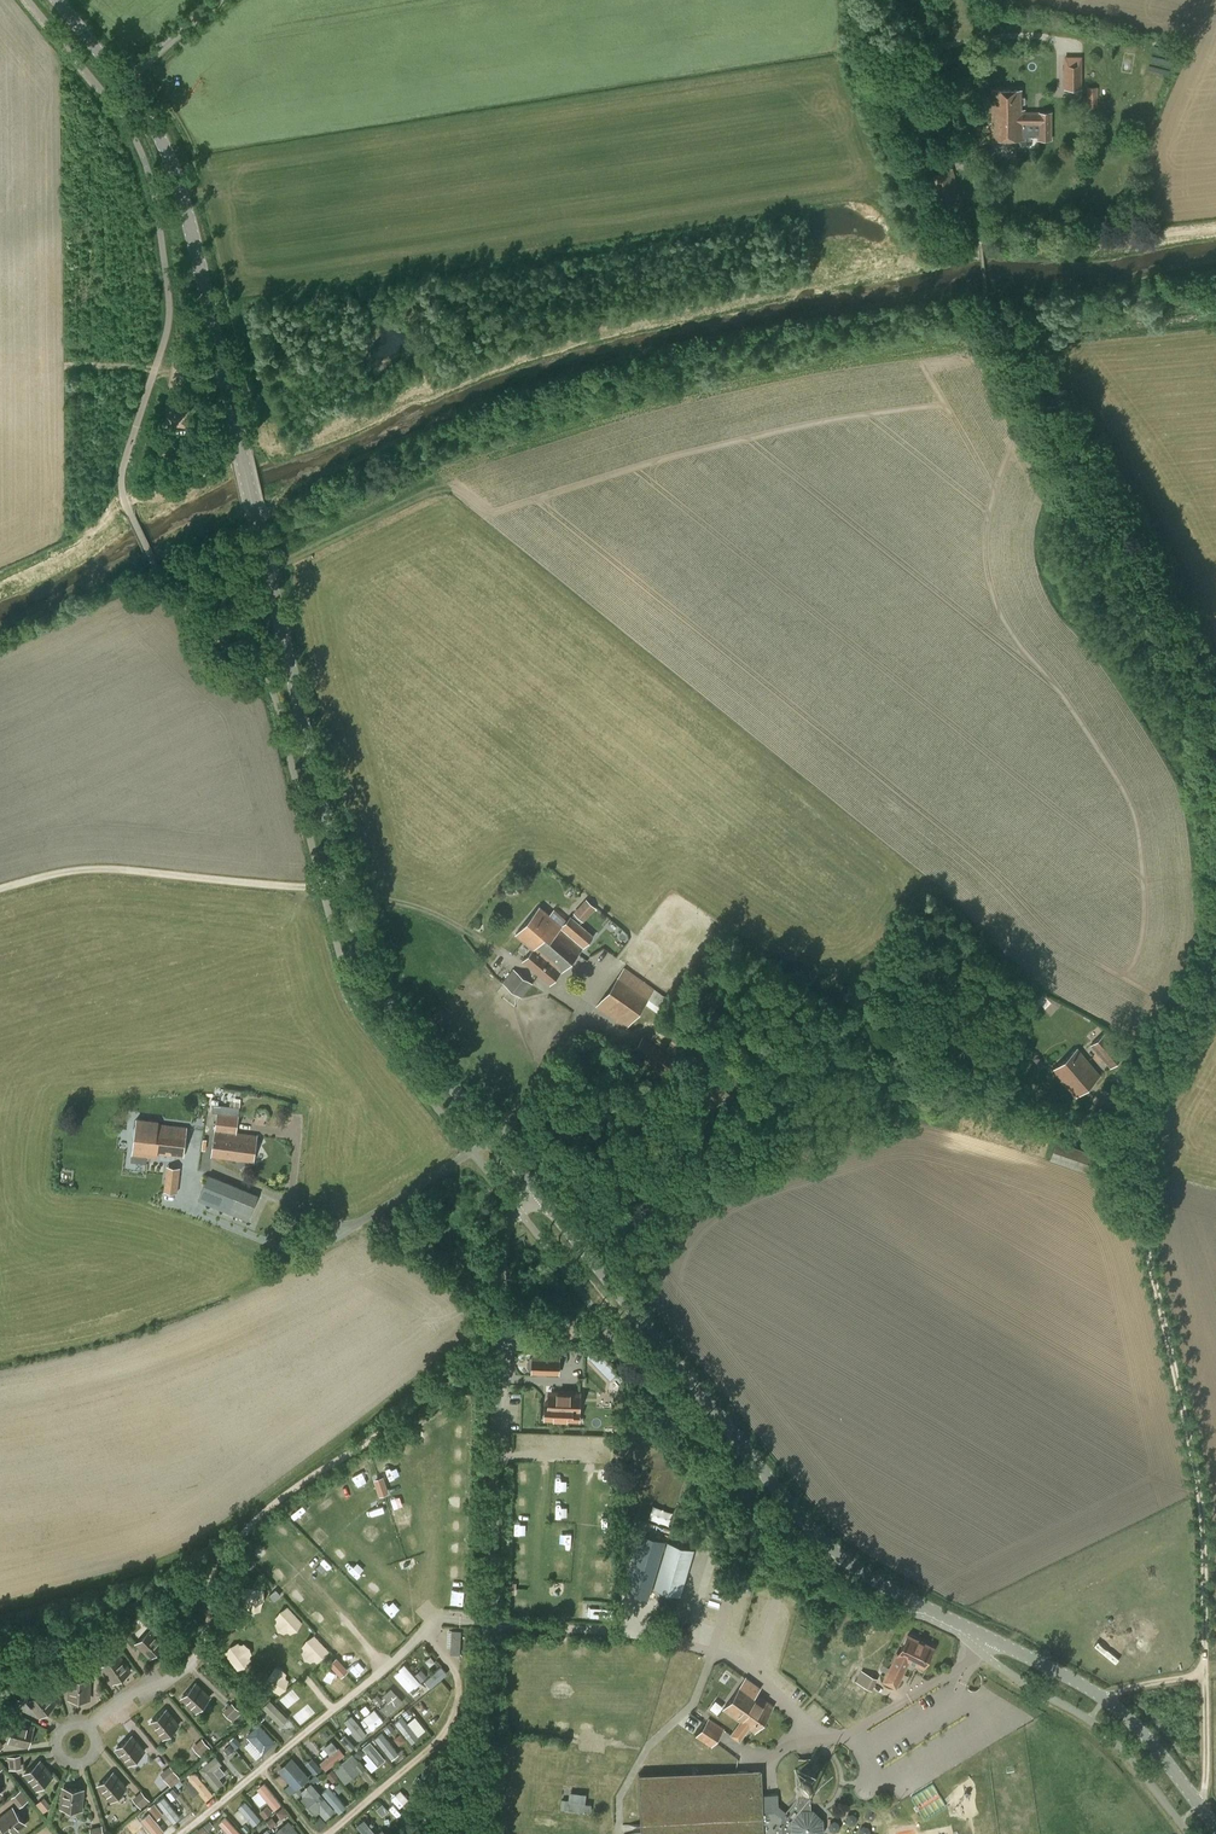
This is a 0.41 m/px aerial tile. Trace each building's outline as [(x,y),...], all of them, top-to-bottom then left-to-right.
[(1081,64),(1065,64),(1065,89),(1081,89),(1081,64)] [(1087,87),(1087,107),(1097,107),(1097,87),(1087,87)] [(1022,109),(1022,89),(992,89),(992,140),(1015,140),(1015,112),(1022,112),(1022,109)] [(1025,109),(1022,109),(1022,112),(1015,112),(1015,140),(1025,140),(1025,136),(1037,136),(1037,139),(1052,139),(1051,111),(1025,111),(1025,109)] [(964,208),(953,167),(927,175),(938,215),(964,208)] [(522,960),(528,965),(538,953),(537,953),(538,951),(538,950),(542,944),(549,937),(548,934),(563,916),(554,908),(549,914),(540,905),(515,934),(532,949),(522,960)] [(584,921),(590,914),(580,905),(574,912),(584,921)] [(538,953),(528,965),(550,985),(594,935),(571,915),(567,919),(563,916),(548,934),(549,937),(542,944),(538,950),(538,951),(537,953),(538,953)] [(674,1003),(655,989),(624,966),(596,1006),(626,1029),(645,1003),(665,1016),(674,1003)] [(513,968),(502,983),(522,998),(533,983),(513,968)] [(1125,1054),(1105,1031),(1090,1044),(1110,1067),(1125,1054)] [(1077,1047),(1052,1069),(1075,1097),(1101,1075),(1077,1047)] [(236,1131),(239,1113),(217,1111),(211,1158),(254,1163),(258,1134),(236,1131)] [(159,1120),(136,1117),(131,1157),(147,1159),(148,1152),(155,1153),(184,1156),(186,1126),(158,1123),(159,1120)] [(1056,1139),(1050,1157),(1085,1169),(1087,1165),(1095,1167),(1100,1154),(1056,1139)] [(238,1186),(208,1174),(198,1200),(228,1212),(238,1186)] [(558,1372),(559,1354),(532,1354),(531,1371),(558,1372)] [(543,1419),(578,1420),(580,1391),(547,1389),(546,1399),(544,1399),(543,1419)] [(388,1491),(384,1478),(374,1481),(378,1494),(388,1491)] [(324,1528),(314,1538),(323,1548),(334,1537),(324,1528)] [(663,1537),(640,1530),(622,1588),(646,1595),(663,1537)] [(667,1537),(653,1583),(680,1591),(694,1545),(667,1537)] [(241,1566),(244,1570),(251,1564),(248,1560),(241,1566)] [(511,1593),(519,1593),(519,1580),(511,1580),(511,1593)] [(263,1609),(268,1589),(247,1584),(242,1604),(263,1609)] [(274,1589),(269,1594),(275,1599),(279,1595),(274,1589)] [(677,1599),(662,1595),(660,1604),(658,1609),(673,1613),(673,1611),(677,1599)] [(613,1606),(591,1604),(590,1615),(612,1618),(613,1606)] [(288,1605),(275,1622),(293,1635),(306,1618),(288,1605)] [(329,1636),(337,1628),(330,1621),(322,1629),(329,1636)] [(121,1624),(111,1631),(118,1641),(128,1633),(121,1624)] [(164,1643),(150,1629),(136,1642),(150,1657),(164,1643)] [(461,1630),(452,1629),(451,1646),(450,1653),(460,1654),(461,1630)] [(300,1647),(317,1664),(332,1649),(316,1632),(300,1647)] [(907,1634),(898,1653),(896,1652),(885,1675),(899,1681),(909,1660),(923,1667),(933,1646),(907,1634)] [(246,1667),(257,1648),(237,1637),(226,1656),(246,1667)] [(518,1655),(531,1655),(531,1640),(518,1640),(518,1655)] [(81,1653),(89,1663),(99,1655),(91,1645),(81,1653)] [(119,1654),(103,1665),(114,1682),(130,1671),(119,1654)] [(344,1675),(351,1668),(338,1655),(331,1662),(344,1675)] [(363,1659),(352,1668),(360,1677),(371,1668),(363,1659)] [(64,1663),(52,1667),(56,1679),(68,1675),(64,1663)] [(406,1663),(396,1673),(415,1694),(426,1684),(406,1663)] [(432,1687),(450,1671),(444,1664),(426,1679),(432,1687)] [(269,1688),(286,1691),(291,1668),(274,1665),(269,1688)] [(861,1670),(855,1682),(872,1690),(878,1678),(861,1670)] [(341,1694),(349,1682),(334,1672),(326,1684),(341,1694)] [(745,1677),(729,1701),(760,1723),(773,1705),(756,1693),(760,1688),(745,1677)] [(70,1698),(89,1699),(90,1679),(70,1679),(70,1698)] [(195,1683),(182,1697),(196,1711),(210,1697),(195,1683)] [(394,1686),(386,1692),(392,1700),(384,1706),(389,1713),(406,1701),(394,1686)] [(43,1688),(28,1701),(41,1716),(55,1703),(43,1688)] [(426,1719),(429,1716),(435,1722),(441,1717),(435,1711),(441,1705),(428,1691),(413,1705),(426,1719)] [(5,1705),(16,1711),(22,1699),(11,1694),(5,1705)] [(283,1725),(292,1717),(273,1697),(264,1704),(283,1725)] [(760,1723),(729,1701),(723,1709),(740,1721),(731,1734),(740,1740),(749,1727),(755,1731),(760,1723)] [(232,1702),(223,1711),(232,1720),(241,1711),(232,1702)] [(365,1717),(374,1728),(385,1719),(376,1707),(365,1717)] [(151,1722),(164,1737),(179,1725),(166,1709),(151,1722)] [(346,1719),(362,1739),(370,1733),(354,1713),(346,1719)] [(411,1741),(428,1730),(419,1714),(408,1721),(404,1714),(397,1719),(411,1741)] [(709,1718),(696,1736),(712,1747),(725,1728),(709,1718)] [(260,1756),(278,1737),(260,1721),(248,1734),(252,1738),(247,1744),(260,1756)] [(9,1740),(29,1745),(33,1727),(14,1722),(9,1740)] [(645,1736),(645,1724),(630,1724),(630,1736),(645,1736)] [(576,1726),(575,1734),(588,1735),(589,1727),(576,1726)] [(385,1730),(377,1736),(394,1758),(401,1752),(385,1730)] [(353,1748),(357,1744),(347,1734),(343,1739),(353,1748)] [(144,1751),(131,1736),(116,1748),(129,1763),(144,1751)] [(605,1749),(605,1738),(587,1737),(586,1747),(605,1749)] [(202,1738),(193,1746),(201,1755),(210,1747),(202,1738)] [(230,1753),(241,1744),(235,1738),(225,1746),(230,1753)] [(332,1752),(321,1761),(327,1768),(346,1752),(334,1738),(326,1745),(332,1752)] [(367,1762),(374,1769),(388,1757),(373,1739),(363,1746),(372,1758),(367,1762)] [(221,1775),(227,1770),(221,1764),(224,1761),(217,1753),(201,1768),(219,1787),(226,1781),(221,1775)] [(353,1753),(336,1766),(347,1782),(365,1769),(353,1753)] [(21,1755),(8,1756),(9,1768),(22,1767),(21,1755)] [(291,1783),(288,1786),(292,1792),(312,1779),(297,1755),(280,1766),(291,1783)] [(25,1773),(37,1789),(52,1776),(40,1761),(25,1773)] [(171,1784),(182,1778),(173,1763),(162,1770),(171,1784)] [(334,1779),(341,1775),(336,1768),(329,1772),(334,1779)] [(814,1772),(812,1770),(809,1769),(806,1768),(804,1768),(801,1769),(799,1771),(797,1773),(796,1777),(796,1782),(797,1784),(799,1786),(801,1788),(803,1788),(806,1789),(808,1788),(812,1787),(814,1785),(816,1781),(816,1778),(815,1774),(814,1772)] [(208,1798),(215,1793),(197,1769),(190,1774),(208,1798)] [(781,1815),(785,1811),(778,1805),(778,1793),(777,1793),(762,1794),(761,1769),(639,1773),(640,1824),(641,1833),(782,1833),(781,1815)] [(126,1787),(113,1772),(98,1785),(111,1800),(126,1787)] [(276,1808),(284,1802),(266,1780),(259,1786),(276,1808)] [(314,1780),(301,1791),(318,1812),(321,1810),(328,1818),(338,1810),(314,1780)] [(341,1811),(348,1805),(331,1784),(324,1790),(341,1811)] [(64,1787),(62,1807),(81,1809),(83,1789),(64,1787)] [(134,1796),(143,1806),(152,1799),(143,1788),(134,1796)] [(394,1794),(400,1805),(410,1799),(404,1788),(394,1794)] [(255,1792),(258,1801),(266,1798),(263,1789),(255,1792)] [(11,1797),(19,1807),(29,1799),(21,1790),(11,1797)] [(572,1790),(571,1798),(563,1798),(563,1808),(593,1808),(593,1802),(588,1802),(588,1791),(572,1790)] [(158,1800),(176,1821),(183,1815),(166,1794),(158,1800)] [(781,1815),(782,1833),(790,1833),(791,1833),(792,1833),(822,1833),(823,1832),(823,1819),(813,1810),(811,1810),(811,1796),(800,1796),(781,1815)] [(256,1823),(263,1817),(247,1799),(240,1806),(256,1823)] [(152,1806),(162,1816),(166,1812),(156,1801),(152,1806)] [(385,1803),(379,1807),(384,1814),(390,1809),(385,1803)] [(269,1804),(261,1810),(267,1817),(274,1811),(269,1804)] [(286,1805),(279,1810),(284,1816),(291,1811),(286,1805)] [(0,1818),(0,1823),(8,1833),(11,1833),(25,1823),(13,1808),(0,1818)] [(155,1833),(163,1833),(167,1831),(154,1810),(144,1816),(155,1833)] [(550,1824),(551,1812),(538,1811),(537,1823),(550,1824)] [(244,1833),(228,1814),(220,1821),(230,1832),(228,1833),(243,1833),(244,1833)] [(322,1829),(329,1822),(323,1815),(315,1821),(322,1829)] [(367,1833),(380,1833),(366,1817),(358,1824),(367,1833)] [(197,1831),(200,1833),(206,1833),(216,1824),(210,1818),(197,1831)] [(303,1833),(291,1818),(277,1829),(281,1833),(303,1833)] [(90,1828),(91,1833),(104,1833),(102,1825),(90,1828)]
